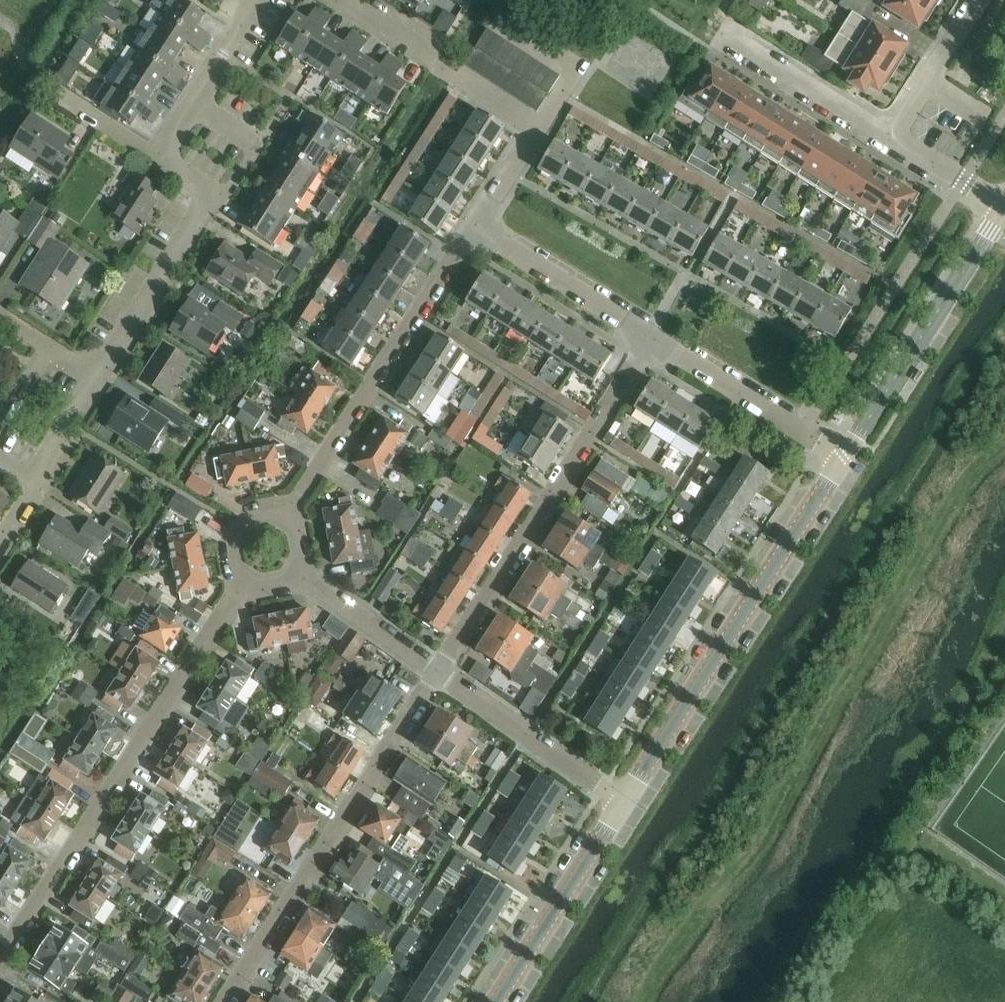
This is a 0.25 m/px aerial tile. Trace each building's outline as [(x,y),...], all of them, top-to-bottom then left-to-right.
[(197,28),(204,17),(179,0),(173,0),(162,16),(205,45),(211,37),(197,28)] [(417,10),(423,0),(401,0),(417,10)] [(468,0),(454,0),(453,2),(463,9),(468,0)] [(748,5),(759,12),(767,0),(752,0),(748,5)] [(851,0),(843,0),(839,7),(851,15),(838,36),(895,72),(903,58),(901,56),(906,47),(862,20),(867,10),(851,0)] [(874,0),(851,0),(867,10),(874,0)] [(921,0),(879,0),(877,3),(918,29),(923,20),(926,22),(934,8),(921,0)] [(940,0),(921,0),(934,8),(940,0)] [(324,14),(315,9),(306,22),(295,15),(276,45),(295,58),(324,14)] [(332,39),(322,32),(331,19),(324,14),(295,58),(313,69),(332,39)] [(205,45),(162,16),(150,34),(180,54),(187,44),(200,53),(205,45)] [(537,113),(560,78),(488,31),(465,66),(537,113)] [(359,37),(351,32),(343,46),(332,39),(313,69),(331,81),(359,37)] [(180,54),(150,34),(138,53),(181,81),(186,73),(173,64),(180,54)] [(895,72),(838,36),(825,55),(810,46),(802,59),(827,75),(834,64),(854,77),(849,86),(863,94),(868,86),(878,92),(883,84),(886,85),(895,72)] [(369,63),(359,57),(368,43),(359,37),(331,81),(349,93),(369,63)] [(181,81),(138,53),(126,71),(155,90),(162,80),(176,89),(181,81)] [(396,61),(388,56),(379,69),(369,63),(349,93),(368,104),(396,61)] [(406,86),(395,79),(404,66),(396,61),(368,104),(386,116),(406,86)] [(64,65),(55,80),(74,92),(83,77),(64,65)] [(732,79),(722,73),(721,76),(711,70),(701,85),(693,79),(678,103),(706,120),(732,79)] [(155,90),(126,71),(114,89),(157,117),(163,109),(149,100),(155,90)] [(750,91),(732,79),(706,120),(724,132),(750,91)] [(157,117),(114,89),(102,107),(132,127),(138,117),(152,125),(157,117)] [(768,102),(750,91),(724,132),(742,143),(768,102)] [(445,121),(459,99),(451,94),(437,116),(445,121)] [(786,114),(768,102),(742,143),(760,155),(786,114)] [(596,122),(574,109),(569,117),(592,130),(596,122)] [(506,129),(478,112),(464,133),(492,151),(506,129)] [(805,125),(786,114),(760,155),(779,166),(805,125)] [(343,137),(308,115),(303,123),(307,126),(301,136),(331,156),(343,137)] [(73,156),(62,149),(69,139),(32,116),(11,149),(58,179),(73,156)] [(445,121),(437,116),(423,137),(431,142),(445,121)] [(618,134),(596,122),(592,130),(614,142),(618,134)] [(823,137),(805,125),(779,166),(797,178),(823,137)] [(492,151),(464,133),(451,154),(478,172),(492,151)] [(640,146),(618,134),(614,142),(635,155),(640,146)] [(331,156),(301,136),(294,147),(290,144),(285,151),(319,174),(331,156)] [(650,143),(667,153),(671,146),(654,136),(650,143)] [(431,142),(423,137),(410,158),(418,163),(431,142)] [(841,148),(823,137),(797,178),(815,189),(841,148)] [(577,156),(554,144),(538,172),(561,184),(577,156)] [(662,159),(640,146),(635,155),(657,167),(662,159)] [(859,160),(841,148),(815,189),(833,201),(859,160)] [(319,174),(285,151),(280,159),(284,162),(277,172),(308,192),(319,174)] [(478,172),(451,154),(437,175),(464,193),(478,172)] [(598,169),(577,156),(561,184),(583,197),(598,169)] [(358,172),(363,164),(352,157),(347,165),(358,172)] [(705,165),(691,157),(687,165),(701,172),(705,165)] [(418,163),(410,158),(396,179),(404,184),(418,163)] [(684,171),(662,159),(657,167),(679,179),(684,171)] [(878,171),(859,160),(833,201),(852,212),(878,171)] [(358,172),(347,165),(342,173),(353,180),(358,172)] [(701,172),(714,180),(719,173),(705,165),(701,172)] [(620,181),(598,169),(583,197),(604,209),(620,181)] [(706,183),(684,171),(679,179),(701,192),(706,183)] [(896,183),(878,171),(852,212),(870,224),(896,183)] [(308,192),(277,172),(271,183),(266,180),(261,188),(296,210),(308,192)] [(156,204),(150,199),(156,189),(132,173),(125,184),(131,188),(111,219),(139,237),(150,220),(147,218),(156,204)] [(464,193),(437,175),(423,196),(451,214),(464,193)] [(742,186),(729,178),(724,186),(738,194),(742,186)] [(404,184),(396,179),(382,200),(390,206),(404,184)] [(642,194),(620,181),(604,209),(626,222),(642,194)] [(701,192),(723,204),(728,196),(706,183),(701,192)] [(897,241),(912,218),(904,212),(909,203),(912,205),(918,196),(896,183),(870,224),(897,241)] [(738,194),(752,202),(756,194),(742,186),(738,194)] [(296,210),(261,188),(256,195),(261,199),(254,209),(284,228),(296,210)] [(323,202),(334,209),(339,201),(329,194),(323,202)] [(664,206),(642,194),(626,222),(648,234),(664,206)] [(451,214),(423,196),(409,218),(437,236),(451,214)] [(36,197),(28,209),(42,218),(50,205),(36,197)] [(780,208),(766,200),(762,207),(776,215),(780,208)] [(334,209),(323,202),(318,210),(328,217),(334,209)] [(761,215),(738,202),(734,210),(756,223),(761,215)] [(686,218),(664,206),(648,234),(670,246),(686,218)] [(776,215),(790,223),(794,216),(780,208),(776,215)] [(26,209),(16,224),(0,214),(0,253),(13,233),(22,239),(37,216),(26,209)] [(284,228),(254,209),(248,219),(243,216),(237,225),(272,248),(284,228)] [(53,211),(46,220),(58,228),(64,218),(53,211)] [(783,227),(761,215),(756,223),(778,235),(783,227)] [(708,231),(686,218),(670,246),(692,259),(708,231)] [(43,252),(22,285),(60,309),(87,267),(50,243),(58,230),(43,220),(28,242),(43,252)] [(370,236),(376,228),(364,220),(359,229),(370,236)] [(818,229),(804,221),(799,229),(813,237),(818,229)] [(805,240),(783,227),(778,235),(800,248),(805,240)] [(430,246),(402,228),(389,249),(417,267),(430,246)] [(370,236),(359,229),(353,238),(364,245),(370,236)] [(813,237),(827,245),(831,237),(818,229),(813,237)] [(300,238),(311,245),(316,237),(305,230),(300,238)] [(741,249),(719,237),(702,265),(725,278),(741,249)] [(300,238),(295,246),(306,253),(311,245),(300,238)] [(827,252),(805,240),(800,248),(822,260),(827,252)] [(856,251),(841,243),(837,250),(852,259),(856,251)] [(280,268),(256,253),(250,262),(225,246),(207,274),(241,296),(254,276),(269,285),(280,268)] [(417,267),(389,249),(376,269),(404,287),(417,267)] [(763,262),(741,249),(725,278),(747,290),(763,262)] [(357,257),(346,250),(339,260),(333,269),(344,276),(349,268),(350,269),(357,257)] [(852,259),(867,268),(872,260),(856,251),(852,259)] [(849,265),(827,252),(822,260),(844,273),(849,265)] [(785,274),(763,262),(747,290),(769,303),(785,274)] [(849,265),(844,273),(867,285),(871,277),(849,265)] [(278,281),(291,290),(299,277),(286,268),(278,281)] [(404,287),(376,269),(363,289),(391,307),(404,287)] [(327,279),(320,290),(330,297),(338,286),(342,278),(332,272),(327,279)] [(807,287),(785,274),(769,303),(791,315),(807,287)] [(506,290),(484,276),(466,304),(488,317),(506,290)] [(829,299),(807,287),(791,315),(813,328),(829,299)] [(391,307),(363,289),(350,309),(378,327),(391,307)] [(527,303),(506,290),(488,317),(509,331),(527,303)] [(852,312),(829,299),(813,328),(836,341),(852,312)] [(243,319),(221,305),(213,317),(190,302),(171,332),(207,354),(224,328),(233,334),(243,319)] [(317,318),(323,310),(312,302),(307,311),(317,318)] [(548,317),(527,303),(509,331),(531,344),(548,317)] [(378,327),(350,309),(337,329),(364,347),(378,327)] [(317,318),(307,311),(301,320),(312,327),(317,318)] [(570,330),(548,317),(531,344),(552,358),(570,330)] [(249,323),(241,335),(251,342),(260,330),(249,323)] [(474,340),(452,326),(447,334),(469,348),(474,340)] [(364,347),(337,329),(324,349),(351,367),(364,347)] [(591,344),(570,330),(552,358),(573,371),(591,344)] [(302,357),(308,347),(290,336),(284,346),(302,357)] [(465,352),(439,336),(425,357),(451,374),(465,352)] [(495,354),(474,340),(469,348),(490,361),(495,354)] [(613,357),(591,344),(573,371),(595,385),(613,357)] [(189,363),(162,345),(140,380),(166,397),(189,363)] [(516,367),(495,354),(490,361),(511,375),(516,367)] [(451,374),(425,357),(411,379),(438,395),(451,374)] [(336,375),(318,363),(297,396),(322,412),(337,389),(330,385),(336,375)] [(538,381),(516,367),(511,375),(533,388),(538,381)] [(489,402),(504,380),(496,375),(481,397),(489,402)] [(438,395),(411,379),(397,400),(424,417),(438,395)] [(559,394),(538,381),(533,388),(554,402),(559,394)] [(673,396),(652,383),(635,409),(657,423),(673,396)] [(498,416),(512,394),(504,389),(490,410),(498,416)] [(554,402),(576,416),(581,408),(559,394),(554,402)] [(297,396),(295,400),(278,425),(289,432),(293,426),(308,435),(322,412),(297,396)] [(695,410),(673,396),(657,423),(678,436),(695,410)] [(187,420),(156,401),(150,410),(128,397),(107,430),(145,454),(165,424),(179,433),(187,420)] [(482,397),(469,417),(476,422),(489,402),(482,397)] [(265,413),(247,402),(236,421),(253,432),(265,413)] [(498,416),(490,410),(475,432),(483,438),(498,416)] [(716,424),(695,410),(678,436),(700,450),(716,424)] [(456,429),(450,439),(457,444),(461,446),(463,443),(476,422),(469,417),(463,414),(454,428),(456,429)] [(573,432),(546,414),(532,436),(559,454),(573,432)] [(413,428),(402,421),(398,427),(384,419),(370,441),(395,457),(413,428)] [(438,432),(434,429),(428,439),(446,450),(451,453),(457,444),(453,441),(438,432)] [(417,433),(410,444),(421,451),(428,440),(417,433)] [(559,454),(532,436),(518,458),(545,476),(559,454)] [(490,437),(483,447),(496,456),(503,445),(490,437)] [(395,457),(370,441),(354,465),(362,470),(357,479),(377,492),(383,482),(380,480),(395,457)] [(637,454),(615,441),(610,448),(632,461),(637,454)] [(286,459),(283,447),(248,454),(254,482),(281,477),(278,460),(286,459)] [(254,482),(248,454),(213,461),(218,481),(226,480),(227,488),(254,482)] [(658,468),(637,454),(632,461),(654,475),(658,468)] [(123,475),(95,458),(70,498),(98,515),(123,475)] [(716,465),(705,458),(701,465),(711,472),(716,465)] [(769,475),(745,459),(731,480),(756,496),(769,475)] [(629,478),(603,461),(583,491),(588,495),(581,507),(602,520),(629,478)] [(726,472),(716,465),(711,472),(721,479),(726,472)] [(654,475),(675,489),(680,482),(658,468),(654,475)] [(207,498),(214,488),(192,474),(185,485),(207,498)] [(636,474),(625,491),(658,512),(669,496),(636,474)] [(531,496),(512,485),(511,486),(501,479),(495,488),(505,495),(497,508),(515,520),(531,496)] [(756,496),(731,480),(718,500),(743,516),(756,496)] [(407,505),(389,494),(383,503),(384,504),(401,514),(407,505)] [(0,497),(0,517),(9,503),(0,497)] [(192,522),(199,511),(178,497),(171,508),(192,522)] [(358,534),(352,498),(339,501),(340,508),(324,512),(329,540),(358,534)] [(689,506),(678,499),(673,507),(684,514),(689,506)] [(458,516),(463,509),(449,500),(444,507),(458,516)] [(743,516),(718,500),(705,520),(730,536),(743,516)] [(444,507),(436,502),(430,510),(453,524),(458,516),(444,507)] [(401,514),(384,504),(378,514),(394,525),(401,514)] [(417,511),(407,505),(401,514),(394,525),(404,531),(417,511)] [(701,513),(689,506),(684,514),(696,521),(701,513)] [(515,520),(497,508),(482,531),(500,543),(515,520)] [(606,552),(595,545),(601,537),(566,514),(555,531),(600,561),(623,575),(629,565),(618,557),(616,561),(605,553),(606,552)] [(110,536),(89,522),(81,534),(56,519),(40,544),(78,568),(88,552),(96,557),(110,536)] [(131,532),(112,520),(105,530),(124,542),(131,532)] [(730,536),(705,520),(692,541),(716,557),(730,536)] [(167,532),(174,567),(203,562),(197,535),(185,537),(183,525),(177,526),(177,524),(166,526),(167,532)] [(482,531),(474,526),(467,536),(475,541),(467,554),(486,566),(500,543),(482,531)] [(600,561),(555,531),(543,549),(578,571),(584,563),(595,569),(600,561)] [(329,540),(334,566),(351,563),(353,575),(378,571),(375,557),(363,559),(358,534),(329,540)] [(118,539),(112,548),(126,557),(132,548),(118,539)] [(434,555),(413,541),(408,549),(428,563),(434,555)] [(428,563),(408,549),(402,557),(423,571),(428,563)] [(661,558),(652,552),(646,560),(656,566),(661,558)] [(486,566),(467,554),(460,564),(452,560),(444,572),(471,589),(486,566)] [(656,566),(646,560),(641,568),(650,574),(656,566)] [(701,597),(714,576),(690,561),(677,582),(701,597)] [(208,589),(203,562),(174,567),(180,602),(193,599),(191,592),(208,589)] [(68,588),(28,563),(11,590),(51,616),(68,588)] [(573,602),(563,596),(568,588),(533,566),(522,583),(591,627),(595,620),(581,612),(582,610),(573,604),(573,602)] [(376,595),(386,601),(402,577),(391,571),(376,595)] [(471,589),(444,572),(437,584),(444,589),(437,600),(456,612),(471,589)] [(606,582),(595,598),(606,605),(617,589),(606,582)] [(701,597),(677,582),(664,602),(688,617),(701,597)] [(591,627),(522,583),(511,601),(545,623),(551,614),(572,628),(577,632),(582,625),(589,629),(591,627)] [(154,587),(149,594),(159,601),(164,594),(154,587)] [(89,592),(83,602),(94,609),(100,599),(89,592)] [(635,599),(624,592),(618,603),(628,609),(635,599)] [(149,594),(144,601),(155,608),(159,601),(149,594)] [(456,612),(437,600),(428,614),(418,607),(412,616),(423,623),(422,624),(441,636),(456,612)] [(688,617),(664,602),(651,622),(675,637),(688,617)] [(628,609),(618,603),(611,613),(622,620),(628,609)] [(388,604),(382,611),(389,616),(394,609),(388,604)] [(203,616),(185,605),(179,613),(197,625),(203,616)] [(166,655),(181,631),(167,621),(171,614),(160,607),(140,638),(166,655)] [(286,645),(320,638),(318,627),(311,628),(308,611),(280,616),(286,645)] [(286,645),(280,616),(254,621),(256,634),(247,636),(250,652),(286,645)] [(332,617),(324,628),(341,640),(348,629),(332,617)] [(528,649),(535,639),(500,617),(488,635),(558,679),(558,678),(548,671),(552,665),(528,649)] [(675,637),(651,622),(638,642),(662,658),(675,637)] [(132,643),(137,635),(127,629),(126,629),(121,636),(132,643)] [(366,642),(349,630),(334,652),(351,663),(366,642)] [(604,648),(610,640),(600,633),(594,642),(604,648)] [(558,679),(488,635),(477,652),(513,674),(514,680),(526,688),(532,687),(547,696),(558,679)] [(604,648),(594,642),(588,650),(598,657),(604,648)] [(662,658),(638,642),(625,663),(649,678),(662,658)] [(160,665),(153,660),(158,654),(141,643),(122,673),(145,688),(160,665)] [(335,654),(324,671),(333,678),(345,661),(335,654)] [(256,671),(239,660),(234,667),(228,663),(213,686),(237,701),(256,671)] [(649,678),(625,663),(612,683),(636,698),(649,678)] [(275,670),(264,664),(260,671),(270,677),(275,670)] [(270,677),(260,671),(255,678),(266,684),(270,677)] [(145,688),(122,673),(103,702),(119,713),(124,706),(131,710),(145,688)] [(584,680),(574,673),(567,684),(578,690),(584,680)] [(343,677),(339,683),(349,690),(353,684),(343,677)] [(401,697),(371,677),(358,697),(388,717),(401,697)] [(95,702),(100,694),(82,682),(77,690),(95,702)] [(335,689),(345,696),(349,690),(339,683),(335,689)] [(636,698),(612,683),(599,703),(623,719),(636,698)] [(578,690),(567,684),(561,694),(571,701),(578,690)] [(237,701),(213,686),(198,709),(204,713),(200,720),(217,731),(237,701)] [(310,689),(302,702),(315,710),(323,697),(310,689)] [(95,702),(77,690),(72,698),(90,710),(95,702)] [(388,717),(358,697),(345,717),(375,737),(388,717)] [(623,719),(599,703),(586,724),(610,739),(623,719)] [(303,704),(295,715),(322,732),(330,721),(303,704)] [(116,731),(110,727),(114,720),(98,710),(80,739),(102,754),(116,731)] [(479,748),(468,741),(473,733),(439,711),(428,728),(474,757),(479,748)] [(286,733),(300,743),(308,732),(294,722),(286,733)] [(213,737),(196,726),(191,733),(185,729),(170,752),(194,767),(213,737)] [(474,770),(480,761),(474,757),(428,728),(417,746),(451,767),(456,759),(474,770)] [(233,746),(237,739),(226,732),(222,739),(233,746)] [(365,754),(346,741),(345,743),(335,736),(329,745),(339,752),(330,765),(349,777),(365,754)] [(258,738),(247,754),(260,763),(271,747),(258,738)] [(102,754),(80,739),(60,770),(76,780),(81,773),(87,777),(102,754)] [(233,746),(222,739),(217,746),(228,753),(233,746)] [(18,745),(10,757),(22,764),(29,753),(18,745)] [(485,765),(497,773),(507,757),(495,749),(485,765)] [(194,767),(170,752),(155,775),(161,779),(157,786),(174,797),(194,767)] [(54,770),(60,761),(49,754),(44,761),(42,760),(41,761),(54,770)] [(272,754),(266,766),(274,771),(281,759),(272,754)] [(54,770),(41,761),(37,768),(50,777),(54,770)] [(437,778),(410,761),(404,771),(402,770),(397,777),(399,778),(397,783),(403,787),(393,803),(412,816),(413,815),(422,821),(446,785),(436,779),(437,778)] [(290,783),(262,765),(253,779),(282,797),(290,783)] [(349,777),(330,765),(321,778),(311,772),(305,781),(315,787),(314,789),(334,801),(349,777)] [(523,780),(512,773),(505,783),(516,790),(523,780)] [(74,797),(68,793),(72,787),(55,776),(50,785),(40,779),(27,799),(37,806),(59,820),(74,797)] [(566,793),(542,778),(529,799),(553,814),(566,793)] [(516,790),(505,783),(499,794),(510,801),(516,790)] [(170,803),(153,792),(149,799),(143,795),(128,818),(151,833),(170,803)] [(193,805),(182,798),(178,805),(189,812),(193,805)] [(553,814),(529,799),(516,819),(540,834),(553,814)] [(189,812),(178,805),(175,810),(185,817),(189,812)] [(320,822),(293,805),(278,827),(305,845),(320,822)] [(59,820),(37,806),(18,836),(34,846),(38,838),(45,843),(59,820)] [(377,808),(362,832),(375,840),(369,850),(409,875),(415,865),(400,856),(409,842),(406,840),(412,830),(377,808)] [(11,835),(21,821),(7,812),(3,819),(6,821),(1,829),(11,835)] [(498,820),(488,814),(481,824),(492,831),(498,820)] [(443,833),(455,840),(466,824),(454,816),(443,833)] [(151,833),(128,818),(112,842),(119,846),(115,852),(132,863),(151,833)] [(540,834),(516,819),(503,839),(527,854),(540,834)] [(492,831),(481,824),(475,835),(485,841),(492,831)] [(238,839),(220,827),(214,837),(232,849),(238,839)] [(305,845),(278,827),(263,851),(290,869),(305,845)] [(432,828),(423,842),(443,855),(452,841),(432,828)] [(1,829),(0,831),(0,839),(6,843),(11,835),(1,829)] [(527,854),(503,839),(490,860),(513,875),(527,854)] [(214,840),(202,859),(213,865),(218,857),(230,865),(237,854),(214,840)] [(25,859),(30,853),(13,842),(0,863),(0,875),(17,886),(31,863),(25,859)] [(380,868),(357,853),(347,868),(341,864),(332,879),(361,898),(373,879),(383,885),(386,881),(410,896),(419,882),(385,861),(380,868)] [(460,855),(450,870),(461,878),(471,862),(460,855)] [(127,871),(110,860),(106,866),(100,862),(85,885),(108,900),(127,871)] [(150,871),(141,865),(136,872),(146,878),(150,871)] [(146,878),(136,872),(132,878),(142,884),(146,878)] [(2,910),(17,886),(0,875),(0,909),(2,910)] [(273,895),(246,878),(230,901),(258,919),(273,895)] [(510,895),(486,880),(473,900),(497,916),(510,895)] [(108,900),(85,885),(70,907),(77,911),(72,918),(89,929),(108,900)] [(447,896),(437,890),(430,900),(440,906),(447,896)] [(440,906),(430,900),(424,910),(433,917),(440,906)] [(497,916),(473,900),(460,920),(484,936),(497,916)] [(223,929),(243,942),(258,919),(230,901),(222,913),(211,907),(205,917),(188,906),(181,918),(216,941),(223,929)] [(353,904),(342,921),(382,947),(393,930),(353,904)] [(347,933),(311,910),(296,934),(323,951),(332,937),(341,942),(347,933)] [(484,936),(460,920),(447,941),(471,956),(484,936)] [(222,949),(185,925),(176,939),(194,950),(196,947),(215,959),(222,949)] [(97,954),(57,928),(43,949),(75,970),(81,961),(89,966),(97,954)] [(414,947),(420,937),(411,931),(405,940),(414,947)] [(323,951),(296,934),(281,956),(318,980),(323,971),(314,965),(323,951)] [(408,956),(414,947),(405,940),(399,950),(408,956)] [(111,948),(123,955),(133,962),(138,955),(116,941),(111,948)] [(471,956),(447,941),(434,961),(458,977),(471,956)] [(123,955),(111,948),(107,955),(118,962),(123,955)] [(75,970),(43,949),(29,971),(69,997),(77,985),(69,980),(75,970)] [(399,950),(397,949),(391,960),(401,967),(408,956),(399,950)] [(143,951),(136,960),(146,967),(153,958),(143,951)] [(225,969),(197,951),(183,974),(211,992),(225,969)] [(458,977),(434,961),(421,981),(445,997),(458,977)] [(396,978),(386,972),(379,982),(389,988),(396,978)] [(183,974),(167,998),(173,1001),(204,1001),(211,992),(183,974)] [(121,986),(147,1001),(154,992),(128,975),(121,986)] [(421,981),(408,1001),(409,1001),(442,1001),(445,997),(421,981)] [(389,988),(379,982),(373,993),(383,999),(389,988)] [(136,999),(122,990),(114,1001),(134,1001),(136,999)] [(16,991),(9,1001),(33,1001),(16,991)]
